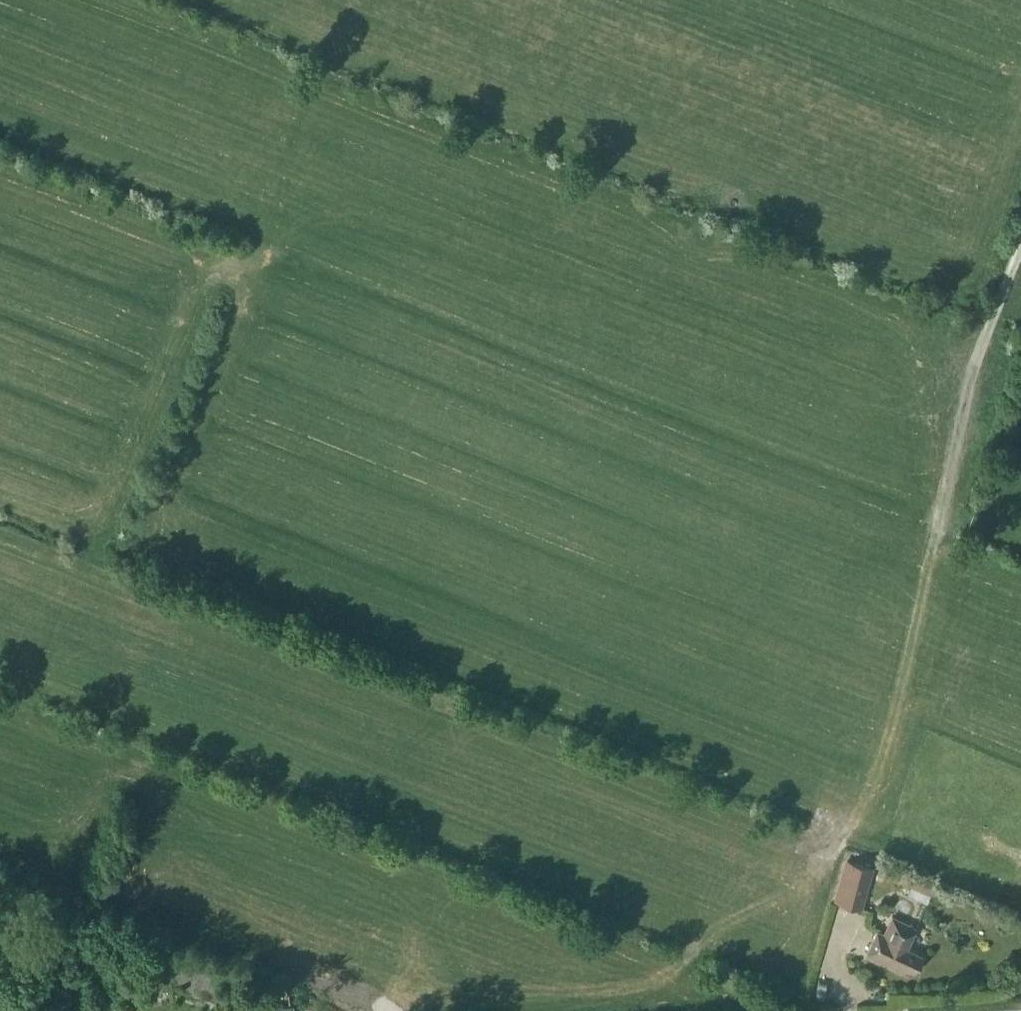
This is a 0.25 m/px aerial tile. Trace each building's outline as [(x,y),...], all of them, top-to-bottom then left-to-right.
[(861,908),(873,868),(846,860),(834,900),(861,908)] [(884,933),(877,930),(866,953),(905,972),(907,967),(915,971),(923,954),(906,947),(916,927),(892,916),(884,933)] [(181,964),(173,984),(220,1002),(220,1001),(227,982),(181,964)]
